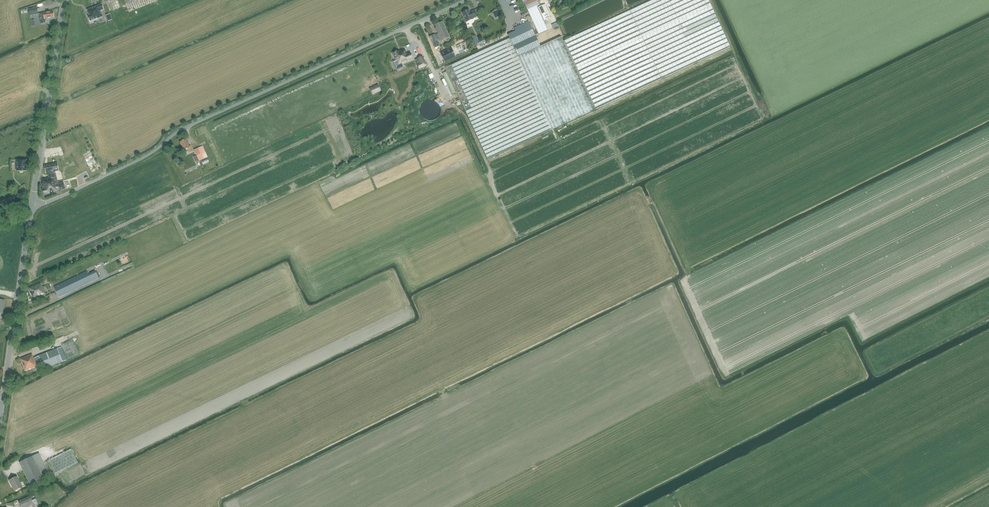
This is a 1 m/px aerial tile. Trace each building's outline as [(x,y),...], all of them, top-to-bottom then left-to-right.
[(509,37),(448,65),(491,157),(726,49),(703,0),(653,0),(564,42),(561,37),(540,46),(530,24),(508,34),(509,37)] [(499,17),(498,13),(495,7),(494,7),(491,0),(487,0),(483,2),(487,10),(484,11),(489,22),(499,17)] [(527,9),(539,34),(548,30),(543,20),(551,17),(548,11),(545,4),(538,7),(537,5),(540,4),(538,0),(530,0),(525,3),(527,9)] [(88,16),(90,22),(97,20),(97,19),(102,17),(100,11),(103,10),(101,4),(87,10),(88,13),(89,16),(88,16)] [(461,13),(466,23),(473,19),(478,16),(475,10),(470,12),(469,9),(461,13)] [(41,24),(43,23),(46,23),(45,19),(54,17),(53,11),(39,14),(41,24)] [(443,21),(434,25),(438,34),(435,35),(435,34),(429,37),(434,48),(440,45),(438,40),(440,39),(441,41),(450,37),(443,21)] [(476,46),(486,42),(484,38),(478,40),(476,35),(472,37),(475,43),(473,44),(474,47),(476,46)] [(442,63),(470,50),(466,41),(438,54),(442,63)] [(401,51),(399,52),(399,51),(393,54),(396,61),(398,65),(402,63),(411,59),(410,58),(412,57),(412,59),(413,59),(412,57),(410,54),(407,55),(405,50),(402,51),(401,51)] [(423,56),(417,59),(419,63),(417,64),(419,69),(427,65),(423,56)] [(372,95),(381,91),(379,87),(370,91),(372,95)] [(422,116),(424,118),(427,120),(430,120),(433,120),(436,119),(438,117),(440,114),(440,111),(440,108),(439,105),(437,103),(435,101),(432,100),(429,100),(426,101),(423,103),(421,106),(420,109),(420,113),(422,116)] [(189,146),(186,139),(180,142),(183,151),(188,149),(189,153),(193,151),(191,146),(189,146)] [(199,161),(208,157),(203,146),(194,150),(199,161)] [(69,153),(74,164),(80,161),(76,151),(69,153)] [(16,159),(16,163),(16,171),(27,171),(27,159),(16,159)] [(57,163),(45,166),(44,166),(46,173),(50,172),(50,174),(48,175),(49,178),(42,180),(43,184),(42,184),(43,189),(42,189),(44,196),(60,192),(60,190),(65,189),(63,183),(58,184),(55,173),(54,173),(53,172),(59,170),(57,163)] [(54,287),(54,288),(56,292),(59,296),(98,277),(95,270),(88,274),(87,271),(54,287)] [(33,300),(43,295),(46,294),(43,287),(42,287),(40,283),(28,288),(33,300)] [(68,359),(80,353),(73,340),(62,345),(68,359)] [(32,355),(20,359),(25,371),(38,366),(37,366),(42,365),(44,370),(62,362),(66,360),(61,347),(57,349),(39,356),(39,357),(34,358),(32,355)] [(55,474),(78,462),(71,449),(48,460),(55,474)] [(31,486),(43,480),(44,479),(33,456),(19,463),(31,486)] [(23,487),(18,476),(9,480),(14,491),(23,487)] [(34,504),(30,496),(18,501),(21,506),(30,506),(34,505),(33,504),(34,504)]
